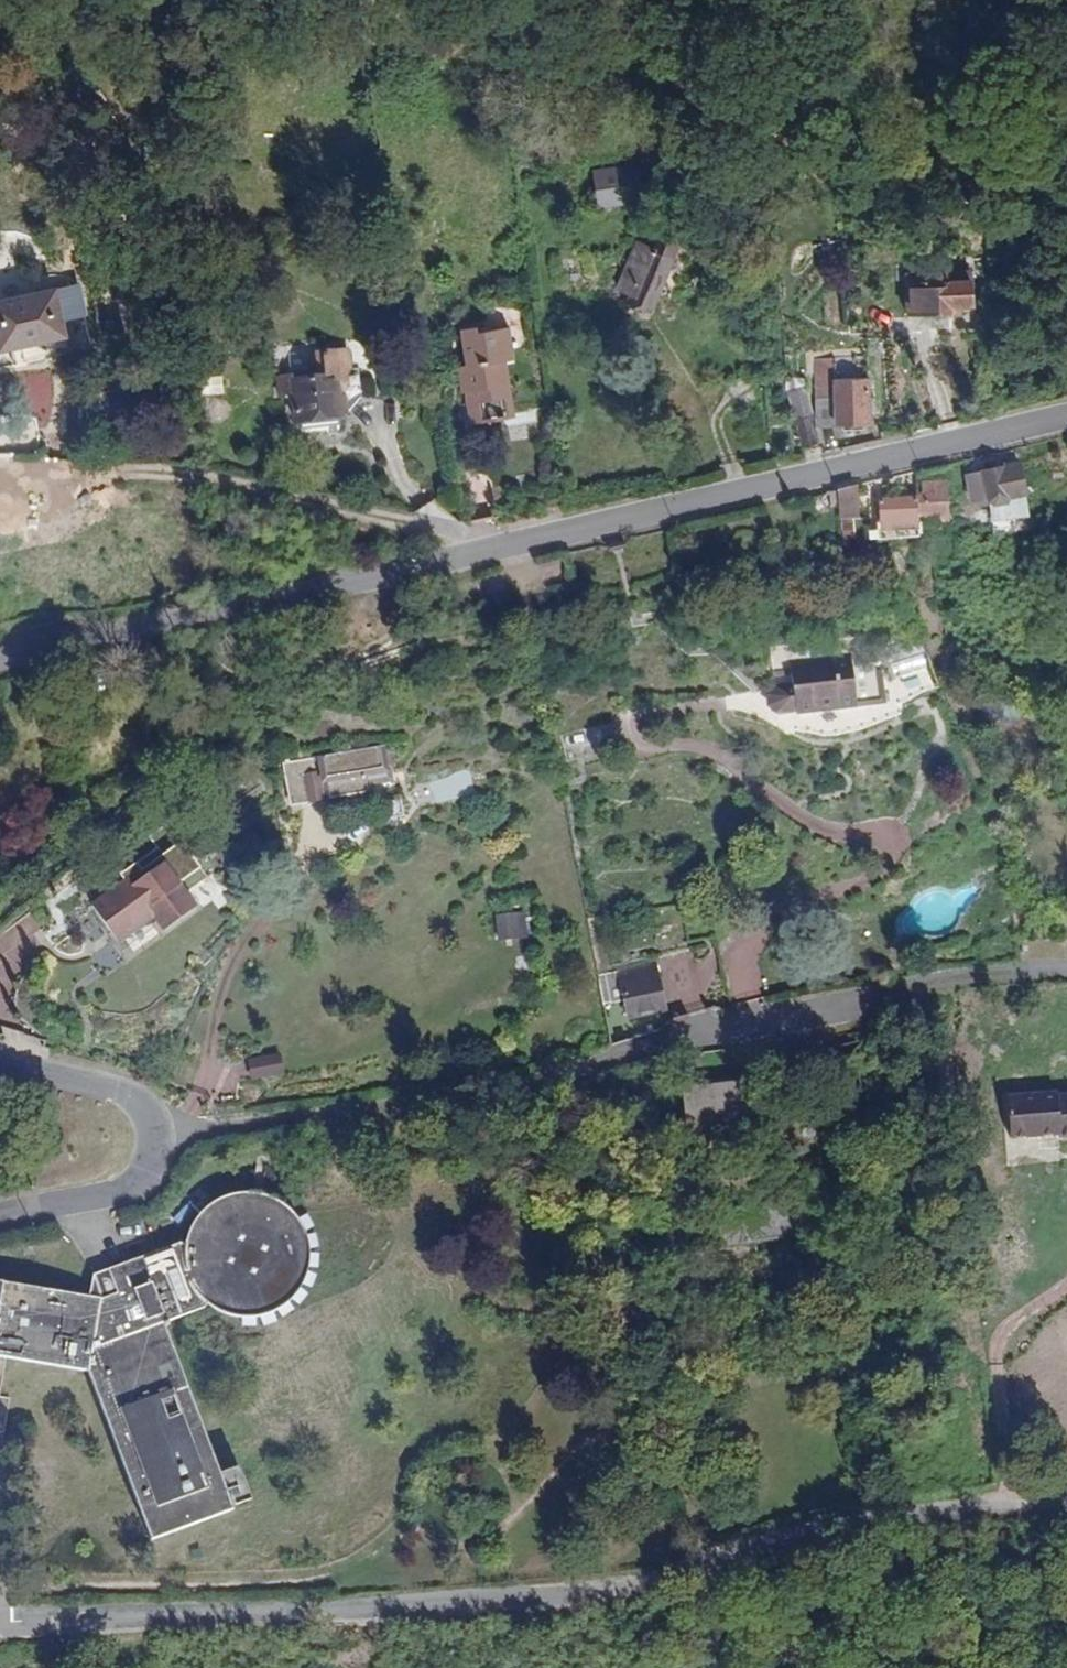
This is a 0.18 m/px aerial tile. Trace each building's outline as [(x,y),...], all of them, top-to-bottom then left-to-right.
[(634,174),(636,196),(644,196),(642,172),(634,174)] [(622,212),(637,209),(636,196),(634,174),(591,179),(596,214),(622,212)] [(649,292),(672,302),(697,241),(672,231),(666,247),(657,244),(645,275),(654,280),(649,292)] [(950,269),(930,272),(930,283),(916,284),(917,316),(969,312),(968,305),(978,303),(977,279),(951,281),(950,269)] [(0,311),(0,335),(4,360),(71,350),(65,301),(0,311)] [(524,422),(523,412),(521,389),(513,390),(510,362),(518,361),(517,356),(529,355),(525,327),(487,333),(486,328),(471,330),(473,367),(467,370),(469,392),(477,394),(478,413),(474,415),(480,421),(482,429),(512,424),(524,422)] [(513,390),(521,389),(518,361),(510,362),(513,390)] [(862,405),(861,434),(894,432),(893,391),(860,391),(860,368),(840,368),(843,404),(862,405)] [(353,382),(306,387),(310,427),(356,422),(356,418),(360,417),(359,402),(354,402),(353,382)] [(828,455),(844,454),(835,397),(819,399),(828,455)] [(845,434),(861,434),(862,405),(843,404),(845,434)] [(547,409),(523,412),(524,422),(512,424),(520,433),(523,434),(549,432),(547,409)] [(1018,473),(988,477),(989,510),(1019,507),(1018,473)] [(865,521),(864,490),(844,495),(847,522),(865,521)] [(928,498),(924,499),(925,525),(925,528),(951,527),(949,490),(928,491),(928,498)] [(925,525),(924,499),(884,504),(884,536),(901,535),(901,528),(925,525)] [(885,646),(788,660),(791,686),(807,684),(808,697),(792,699),(787,707),(786,710),(789,721),(797,725),(814,722),(814,724),(900,711),(896,679),(889,675),(885,646)] [(377,754),(298,770),(304,804),(324,800),(327,808),(336,807),(338,822),(367,816),(365,793),(379,790),(377,779),(382,778),(377,754)] [(396,812),(370,815),(374,838),(399,834),(396,812)] [(128,878),(91,902),(117,940),(154,915),(163,929),(196,907),(176,877),(199,860),(184,840),(143,868),(138,862),(124,871),(128,878)] [(685,912),(646,920),(656,966),(695,958),(685,912)] [(539,927),(519,929),(525,964),(544,962),(539,927)] [(609,981),(613,1012),(635,1009),(637,1026),(675,1019),(668,980),(662,981),(660,970),(609,981)] [(914,1056),(905,1057),(906,1074),(916,1074),(914,1056)] [(291,1068),(261,1073),(262,1090),(292,1086),(291,1068)] [(1017,1098),(1020,1138),(1066,1135),(1066,1136),(1066,1093),(1017,1098)] [(690,1116),(692,1145),(761,1138),(756,1099),(689,1105),(690,1116)] [(653,1120),(657,1149),(692,1145),(690,1116),(653,1120)] [(15,1440),(21,1406),(13,1404),(20,1367),(52,1373),(98,1382),(167,1552),(255,1518),(185,1332),(228,1315),(246,1324),(260,1327),(275,1326),(291,1321),(305,1312),(315,1302),(322,1290),(326,1277),(328,1264),(326,1249),(322,1236),(313,1222),(300,1209),(286,1202),(272,1199),(260,1199),(245,1202),(226,1212),(214,1224),(203,1243),(111,1278),(105,1305),(44,1293),(0,1284),(0,1438),(15,1440)] [(723,1202),(725,1244),(793,1241),(791,1199),(723,1202)]
